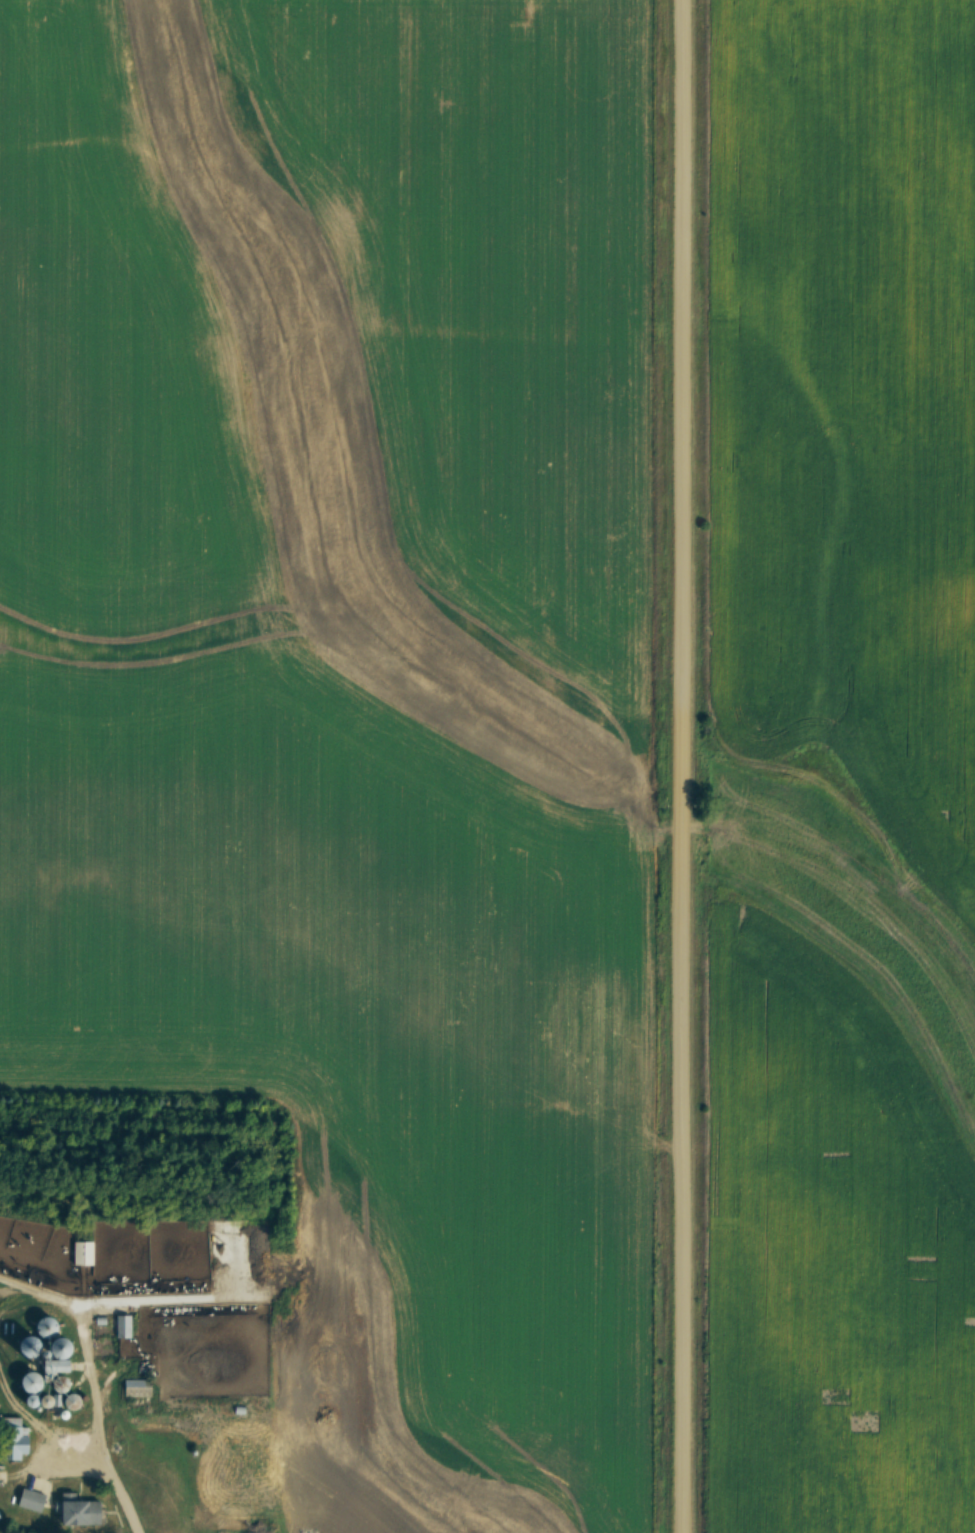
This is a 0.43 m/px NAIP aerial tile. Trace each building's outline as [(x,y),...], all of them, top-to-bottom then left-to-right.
[(74,1265),(95,1265),(95,1241),(74,1241),(74,1265)] [(132,1314),(115,1314),(115,1336),(132,1336),(132,1314)] [(25,1392),(63,1385),(61,1374),(76,1371),(73,1354),(79,1353),(76,1337),(52,1341),(50,1333),(16,1339),(20,1361),(46,1357),(48,1369),(21,1374),(25,1392)] [(123,1395),(153,1395),(153,1378),(123,1378),(123,1395)] [(84,1405),(84,1392),(46,1392),(46,1405),(84,1405)] [(43,1511),(48,1493),(22,1485),(17,1504),(43,1511)] [(79,1499),(79,1492),(61,1492),(61,1523),(105,1523),(105,1499),(79,1499)]
